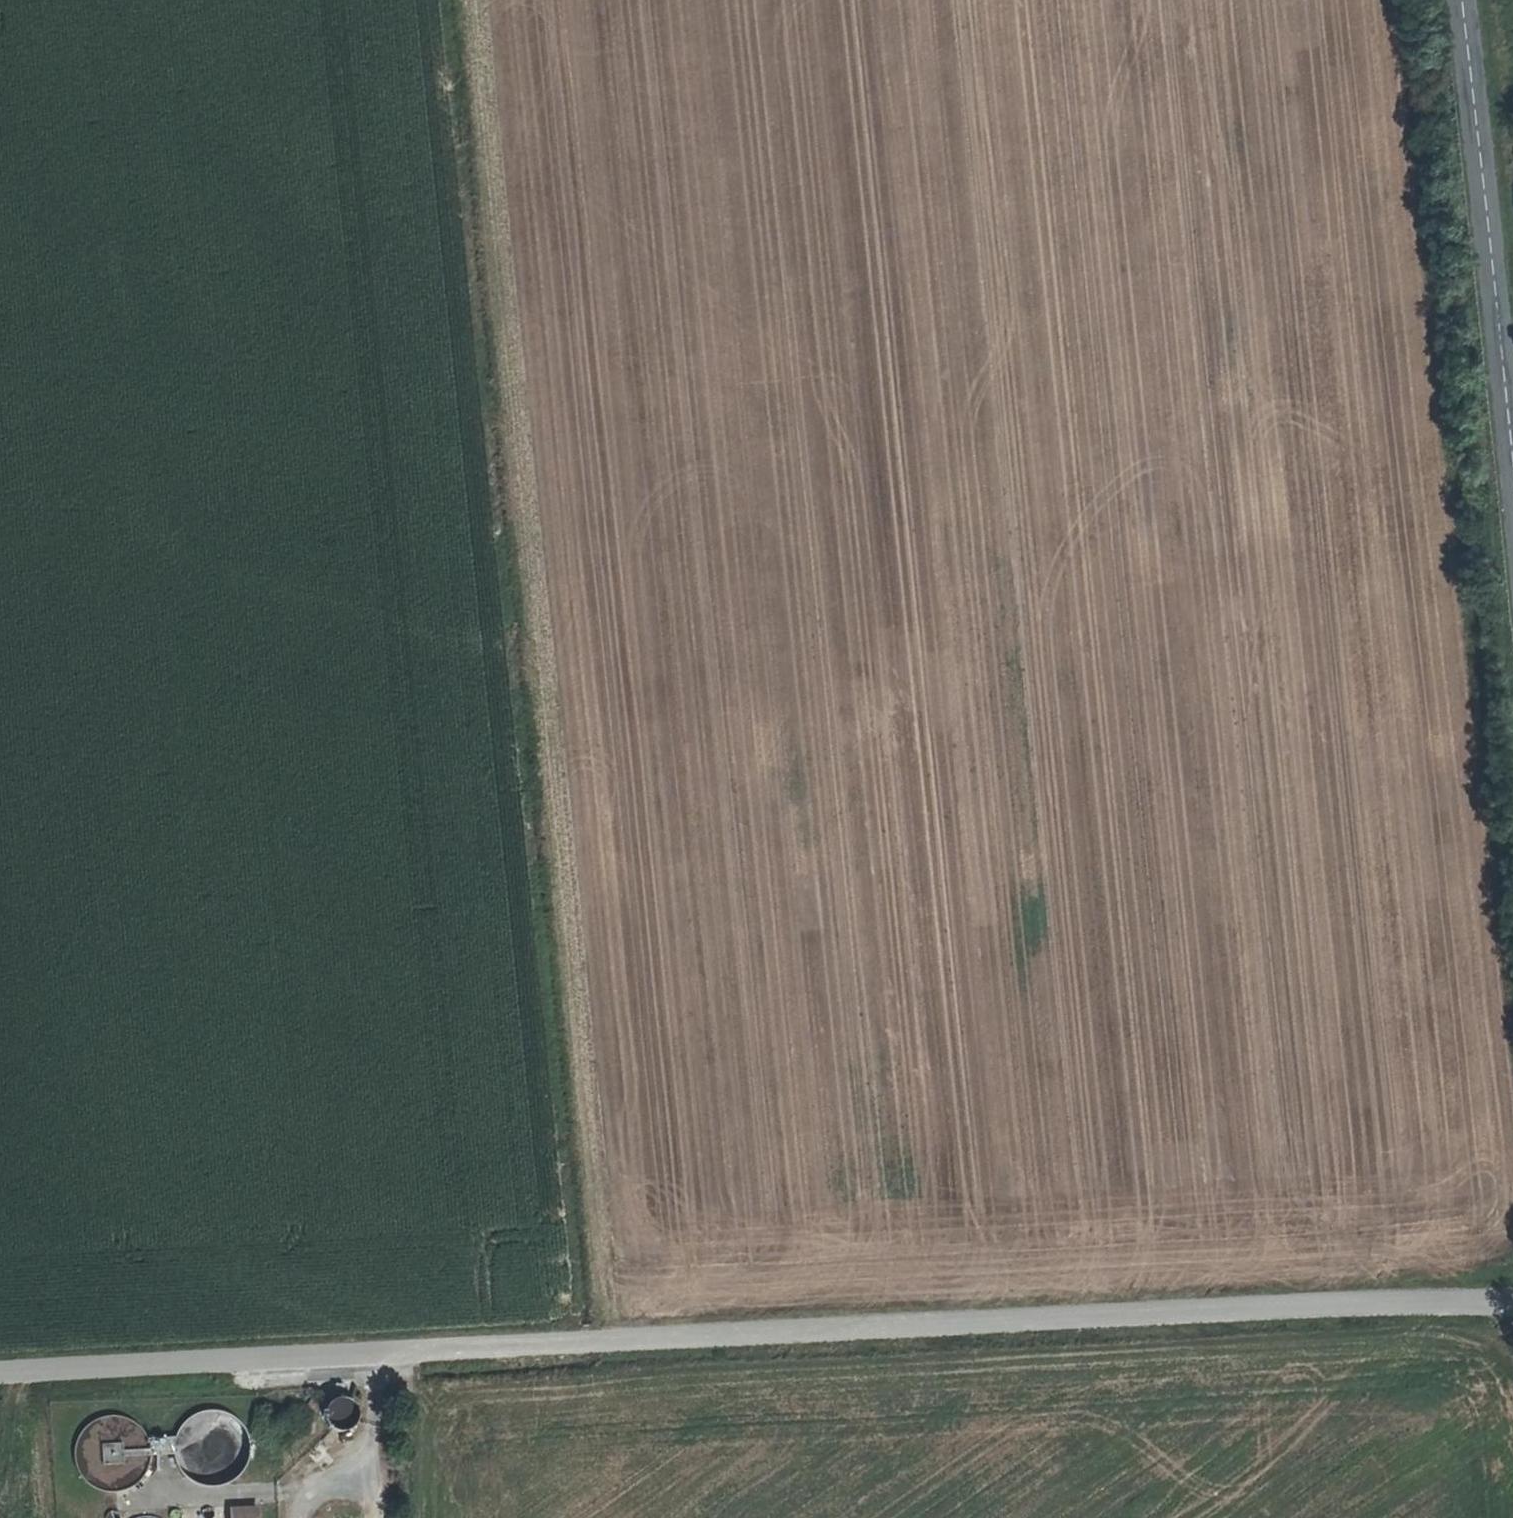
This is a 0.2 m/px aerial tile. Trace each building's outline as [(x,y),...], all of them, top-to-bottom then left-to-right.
[(183,1467),(234,1469),(236,1417),(186,1415),(183,1467)] [(231,1508),(231,1517),(261,1517),(260,1507),(231,1508)]
